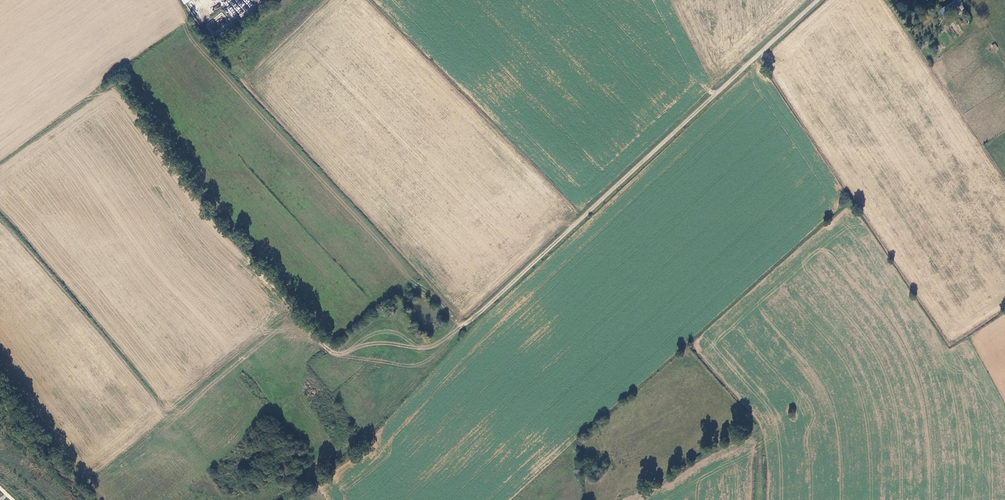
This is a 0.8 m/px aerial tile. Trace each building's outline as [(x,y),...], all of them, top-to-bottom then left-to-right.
[(943,7),(947,13),(963,3),(961,0),(955,0),(943,7)]
